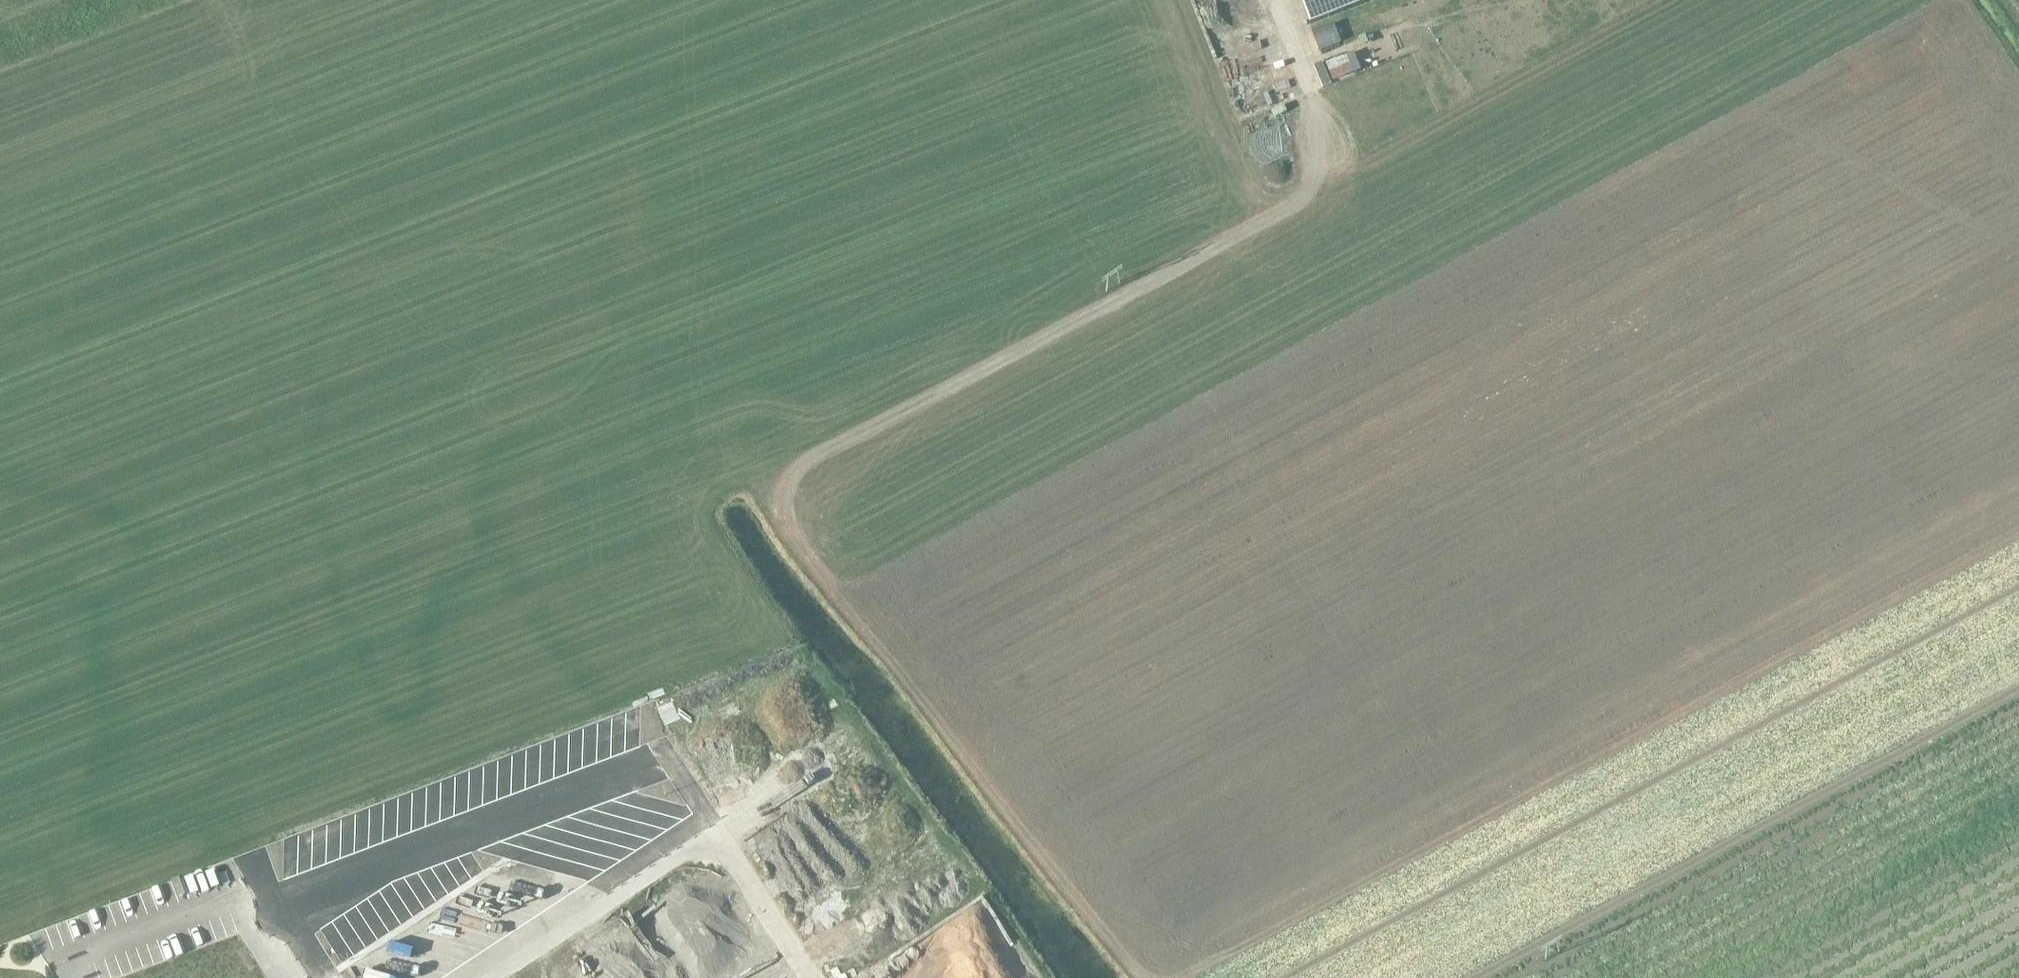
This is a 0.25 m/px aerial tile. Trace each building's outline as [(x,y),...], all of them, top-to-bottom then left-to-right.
[(1310,20),(1359,0),(1302,0),(1310,20)] [(424,971),(419,963),(399,977),(414,977),(424,971)]
